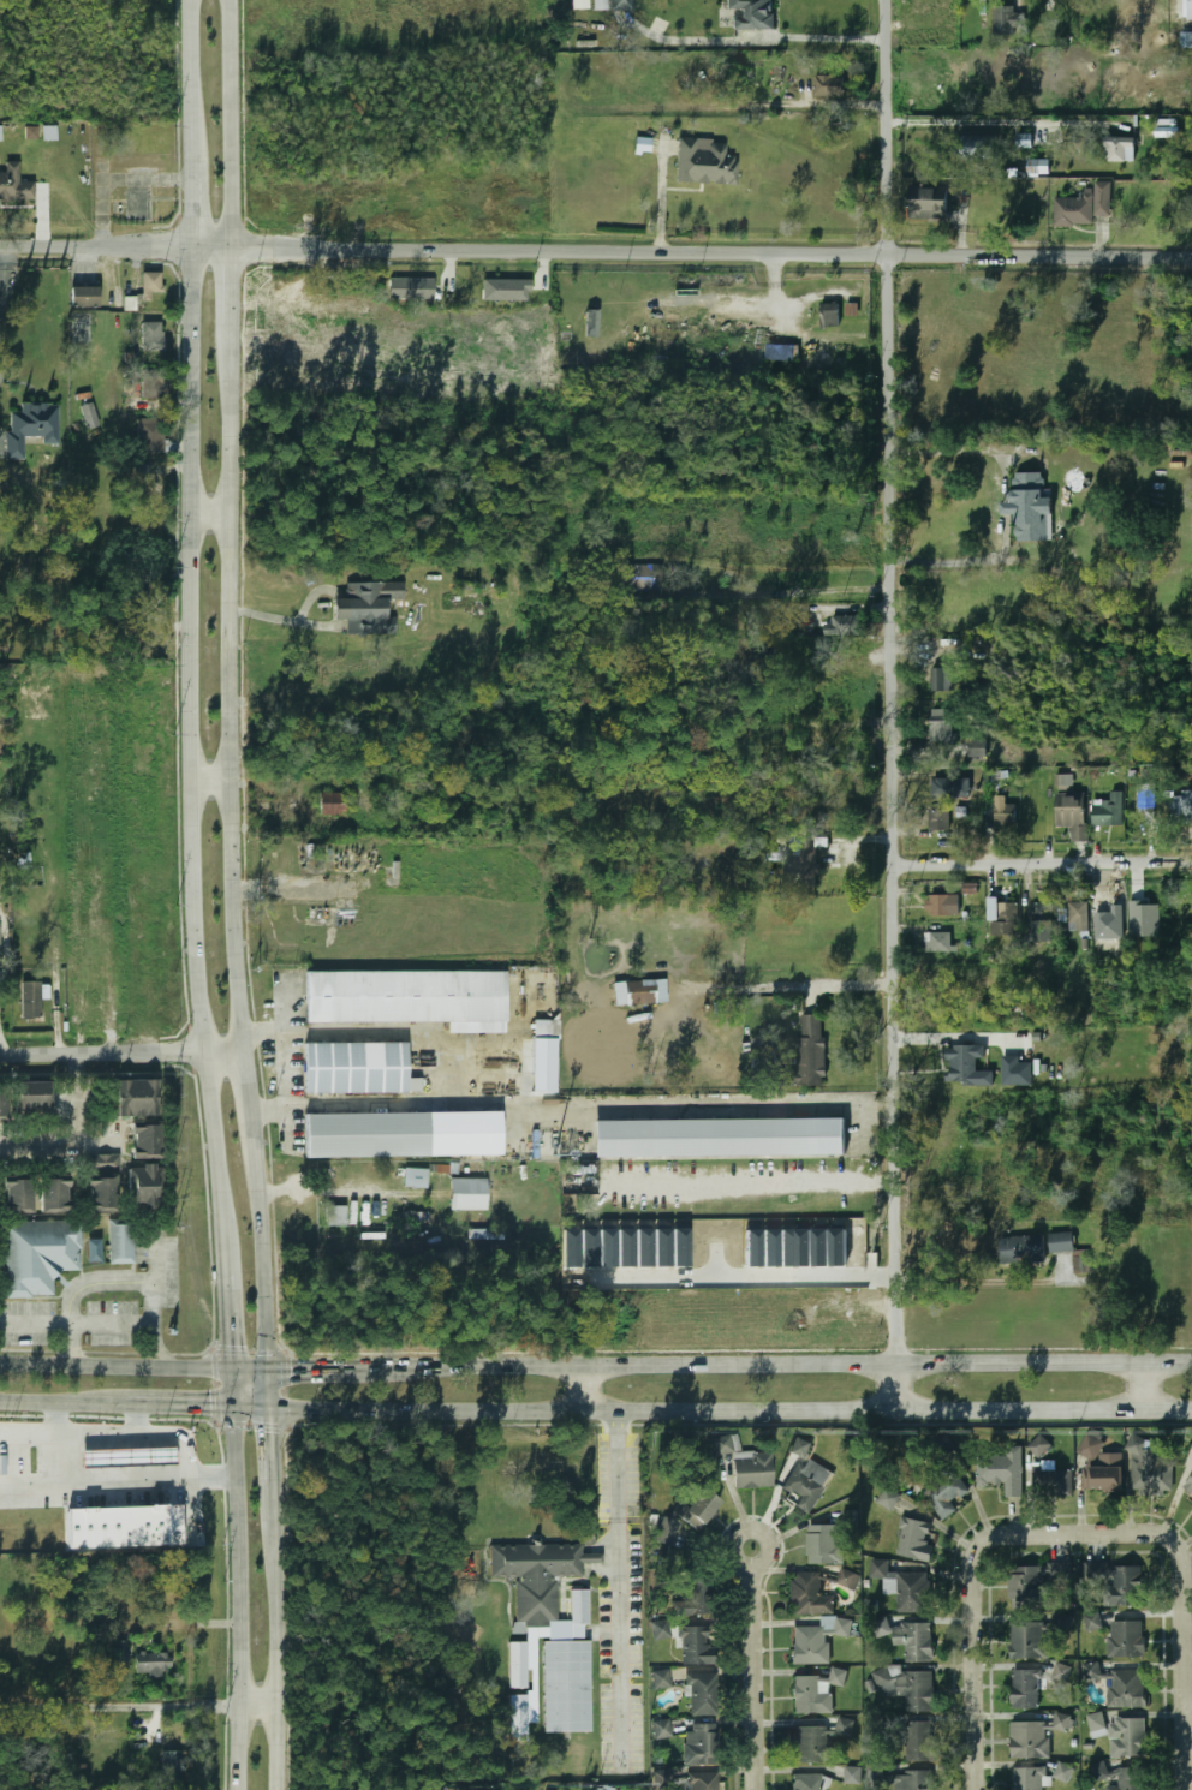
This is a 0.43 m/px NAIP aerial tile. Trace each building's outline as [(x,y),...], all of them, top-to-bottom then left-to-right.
[(572,9),(589,9),(589,0),(572,0),(572,9)] [(634,0),(595,0),(595,9),(633,11),(634,0)] [(772,0),(730,0),(731,30),(773,30),(772,0)] [(1024,32),(1023,13),(1015,13),(1015,6),(993,6),(994,33),(1024,32)] [(844,96),(844,76),(813,76),(813,96),(844,96)] [(37,126),(26,126),(25,139),(37,139),(37,126)] [(57,139),(56,126),(43,126),(43,140),(49,140),(57,139)] [(1032,134),(1018,134),(1018,147),(1032,147),(1032,134)] [(994,135),(956,136),(956,159),(994,158),(994,135)] [(1105,162),(1135,162),(1136,137),(1106,137),(1105,162)] [(675,183),(735,184),(735,156),(723,156),(723,144),(696,144),(696,138),(677,138),(675,183)] [(1050,159),(1028,159),(1029,175),(1050,174),(1050,159)] [(32,201),(32,183),(18,183),(18,162),(4,162),(4,172),(0,172),(0,201),(32,201)] [(1092,223),(1092,201),(1109,201),(1109,183),(1093,183),(1093,197),(1054,197),(1054,223),(1092,223)] [(124,221),(147,221),(147,189),(124,189),(124,221)] [(947,217),(947,189),(908,189),(908,217),(947,217)] [(160,293),(160,272),(141,272),(141,293),(160,293)] [(390,277),(389,299),(433,300),(434,278),(390,277)] [(477,280),(477,300),(508,300),(508,280),(477,280)] [(97,286),(70,286),(70,306),(97,306),(97,286)] [(857,315),(858,303),(846,303),(846,314),(857,315)] [(838,327),(838,305),(820,305),(820,327),(838,327)] [(598,337),(599,310),(586,309),(585,336),(598,337)] [(71,342),(89,342),(89,314),(71,314),(71,342)] [(141,322),(141,352),(161,352),(161,322),(141,322)] [(792,362),(793,345),(765,344),(764,359),(792,362)] [(141,370),(141,400),(165,400),(165,370),(141,370)] [(78,406),(85,429),(97,425),(91,402),(78,406)] [(58,404),(19,404),(19,413),(6,412),(5,459),(23,459),(23,436),(42,436),(42,444),(56,444),(58,404)] [(136,419),(136,453),(162,453),(162,419),(136,419)] [(1051,541),(1050,490),(1042,490),(1042,473),(1011,473),(1011,501),(1001,501),(1001,514),(1014,514),(1015,541),(1051,541)] [(645,591),(645,567),(624,567),(624,591),(645,591)] [(394,633),(394,617),(385,617),(385,583),(344,584),(344,598),(332,598),(332,619),(345,619),(345,634),(394,633)] [(859,616),(826,616),(826,636),(859,636),(859,616)] [(850,685),(850,660),(829,660),(829,685),(850,685)] [(930,694),(950,694),(950,668),(930,668),(930,694)] [(955,710),(930,710),(930,742),(955,742),(955,710)] [(967,796),(967,778),(931,778),(931,796),(967,796)] [(1136,784),(1136,809),(1154,809),(1154,784),(1136,784)] [(317,816),(344,816),(344,792),(317,792),(317,816)] [(1092,825),(1122,825),(1122,792),(1102,792),(1102,802),(1092,802),(1092,825)] [(1169,824),(1190,824),(1190,792),(1169,792),(1169,824)] [(1083,825),(1083,794),(1054,794),(1054,825),(1083,825)] [(994,825),(1014,825),(1014,805),(994,805),(994,825)] [(949,830),(949,810),(928,810),(928,830),(949,830)] [(815,885),(816,835),(799,835),(799,867),(793,867),(793,885),(815,885)] [(958,895),(925,895),(925,917),(958,917),(958,895)] [(988,901),(988,921),(991,921),(991,933),(1017,933),(1017,902),(988,901)] [(1031,902),(1031,943),(1053,943),(1053,902),(1031,902)] [(1087,902),(1067,902),(1068,931),(1087,931),(1087,902)] [(1122,933),(1122,902),(1097,902),(1097,933),(1122,933)] [(1160,902),(1130,903),(1130,936),(1160,936),(1160,902)] [(950,953),(949,932),(925,932),(926,953),(950,953)] [(447,1022),(447,1033),(505,1033),(505,972),(305,972),(305,1022),(447,1022)] [(38,1018),(38,981),(20,981),(20,1018),(38,1018)] [(654,981),(625,981),(625,1004),(654,1004),(654,981)] [(824,1015),(800,1015),(800,1038),(780,1038),(779,1086),(823,1087),(824,1015)] [(555,1093),(555,1020),(531,1020),(531,1093),(555,1093)] [(407,1044),(304,1044),(304,1093),(421,1093),(421,1079),(407,1079),(407,1044)] [(985,1045),(947,1046),(948,1085),(994,1084),(994,1070),(978,1071),(977,1059),(986,1059),(985,1045)] [(1033,1086),(1033,1063),(1020,1063),(1020,1056),(1003,1055),(1003,1085),(1033,1086)] [(156,1116),(156,1080),(117,1080),(117,1116),(156,1116)] [(13,1082),(13,1111),(50,1111),(50,1082),(13,1082)] [(2,1086),(0,1087),(0,1117),(9,1114),(2,1086)] [(305,1158),(493,1157),(491,1114),(305,1114),(305,1158)] [(592,1121),(592,1158),(845,1156),(845,1120),(592,1121)] [(160,1158),(160,1124),(130,1124),(130,1158),(160,1158)] [(88,1211),(117,1211),(115,1154),(87,1156),(88,1211)] [(127,1165),(127,1207),(160,1207),(160,1165),(127,1165)] [(403,1188),(427,1188),(427,1169),(403,1169),(403,1188)] [(485,1210),(485,1179),(449,1179),(449,1210),(485,1210)] [(31,1213),(31,1180),(1,1180),(1,1213),(31,1213)] [(38,1213),(68,1213),(68,1180),(38,1180),(38,1213)] [(326,1227),(344,1227),(344,1206),(326,1206),(326,1227)] [(107,1264),(132,1264),(132,1219),(107,1219),(107,1264)] [(1,1297),(53,1296),(52,1271),(79,1271),(78,1221),(0,1222),(1,1297)] [(1050,1253),(1073,1252),(1072,1233),(1049,1234),(1050,1253)] [(999,1237),(1000,1264),(1044,1263),(1043,1236),(999,1237)] [(101,1239),(87,1239),(88,1262),(102,1262),(101,1239)] [(1073,1257),(1073,1271),(1089,1271),(1089,1257),(1073,1257)] [(1087,1457),(1086,1490),(1122,1491),(1122,1454),(1102,1454),(1102,1434),(1081,1434),(1081,1457),(1087,1457)] [(771,1487),(770,1452),(734,1452),(733,1437),(713,1438),(714,1454),(732,1454),(733,1488),(771,1487)] [(812,1443),(796,1437),(790,1452),(807,1458),(812,1443)] [(1172,1464),(1157,1464),(1157,1439),(1130,1439),(1130,1493),(1172,1493),(1172,1464)] [(1047,1449),(1047,1444),(1030,1446),(1031,1458),(1039,1457),(1038,1449),(1047,1449)] [(82,1451),(174,1448),(174,1463),(82,1467),(82,1451)] [(1006,1456),(976,1456),(976,1485),(1005,1485),(1005,1498),(1021,1497),(1020,1449),(1006,1449),(1006,1456)] [(834,1475),(805,1456),(781,1493),(810,1511),(834,1475)] [(1072,1470),(1031,1470),(1031,1497),(1072,1497),(1072,1470)] [(955,1512),(950,1500),(965,1493),(955,1473),(923,1488),(938,1521),(955,1512)] [(1184,1486),(1191,1492),(1191,1474),(1184,1486)] [(892,1511),(900,1496),(884,1487),(876,1503),(892,1511)] [(672,1512),(698,1532),(720,1502),(702,1488),(686,1509),(679,1503),(672,1512)] [(66,1509),(181,1504),(183,1546),(67,1550),(66,1509)] [(652,1539),(667,1546),(678,1525),(663,1517),(652,1539)] [(930,1562),(932,1544),(925,1543),(928,1522),(900,1518),(895,1557),(930,1562)] [(806,1564),(842,1564),(842,1526),(806,1526),(806,1564)] [(514,1624),(547,1624),(556,1624),(556,1576),(580,1576),(580,1545),(489,1545),(488,1577),(514,1579),(514,1624)] [(1043,1568),(1008,1568),(1008,1611),(1043,1611),(1043,1568)] [(1142,1605),(1140,1569),(1111,1569),(1111,1586),(1102,1586),(1102,1606),(1142,1605)] [(836,1582),(851,1587),(854,1576),(841,1571),(836,1582)] [(788,1615),(833,1615),(833,1595),(820,1595),(820,1573),(788,1573),(788,1615)] [(926,1612),(926,1573),(882,1574),(882,1595),(896,1594),(896,1612),(926,1612)] [(687,1580),(687,1601),(668,1601),(668,1616),(710,1616),(710,1580),(687,1580)] [(580,1624),(580,1642),(590,1642),(590,1735),(538,1734),(538,1642),(547,1642),(547,1624),(556,1624),(567,1624),(568,1591),(588,1591),(588,1624),(580,1624)] [(1101,1614),(1085,1616),(1087,1631),(1103,1629),(1101,1614)] [(890,1635),(889,1617),(875,1619),(876,1636),(890,1635)] [(828,1664),(828,1636),(850,1636),(850,1619),(821,1619),(821,1627),(791,1627),(791,1664),(828,1664)] [(1043,1622),(1008,1622),(1008,1660),(1043,1660),(1043,1622)] [(1107,1622),(1107,1657),(1143,1657),(1143,1622),(1107,1622)] [(931,1663),(931,1623),(905,1623),(905,1663),(931,1663)] [(708,1627),(678,1627),(679,1666),(709,1665),(708,1627)] [(126,1640),(117,1640),(117,1659),(125,1660),(126,1640)] [(506,1642),(526,1642),(526,1690),(506,1690),(506,1642)] [(169,1653),(133,1653),(133,1675),(169,1675),(169,1653)] [(1084,1665),(1087,1682),(1102,1679),(1099,1662),(1084,1665)] [(931,1672),(899,1673),(899,1667),(876,1667),(877,1696),(905,1695),(905,1712),(932,1712),(931,1672)] [(1037,1710),(1037,1671),(1011,1671),(1011,1710),(1037,1710)] [(1107,1708),(1144,1708),(1144,1671),(1107,1671),(1107,1708)] [(687,1716),(714,1716),(714,1675),(687,1675),(687,1716)] [(792,1713),(830,1713),(830,1677),(792,1677),(792,1713)] [(506,1696),(525,1696),(525,1743),(506,1743),(506,1696)] [(1092,1736),(1108,1732),(1103,1711),(1087,1715),(1092,1736)] [(1052,1729),(1068,1733),(1072,1716),(1056,1713),(1052,1729)] [(1145,1758),(1145,1719),(1109,1719),(1109,1758),(1145,1758)] [(850,1735),(850,1720),(835,1720),(836,1736),(850,1735)] [(668,1723),(652,1723),(652,1737),(668,1737),(668,1723)] [(905,1762),(932,1762),(932,1723),(905,1723),(905,1762)] [(1009,1759),(1049,1759),(1049,1723),(1009,1723),(1009,1759)] [(683,1725),(683,1765),(716,1765),(716,1725),(683,1725)] [(829,1764),(829,1726),(792,1726),(792,1764),(829,1764)] [(160,1784),(180,1784),(180,1750),(160,1750),(160,1784)] [(1053,1778),(1069,1783),(1075,1766),(1059,1761),(1053,1778)] [(1110,1776),(1105,1761),(1090,1765),(1095,1780),(1110,1776)] [(862,1767),(845,1766),(845,1783),(862,1784),(862,1767)] [(1043,1767),(1011,1767),(1011,1789),(1043,1789),(1043,1767)] [(1105,1786),(1105,1789),(1146,1789),(1146,1768),(1116,1768),(1116,1786),(1105,1786)] [(654,1769),(655,1789),(662,1789),(671,1789),(671,1769),(654,1769)] [(893,1789),(932,1789),(931,1772),(883,1773),(883,1785),(893,1785),(893,1789)] [(716,1774),(689,1774),(689,1789),(716,1789),(716,1774)] [(826,1774),(791,1774),(791,1789),(826,1789),(826,1774)]
